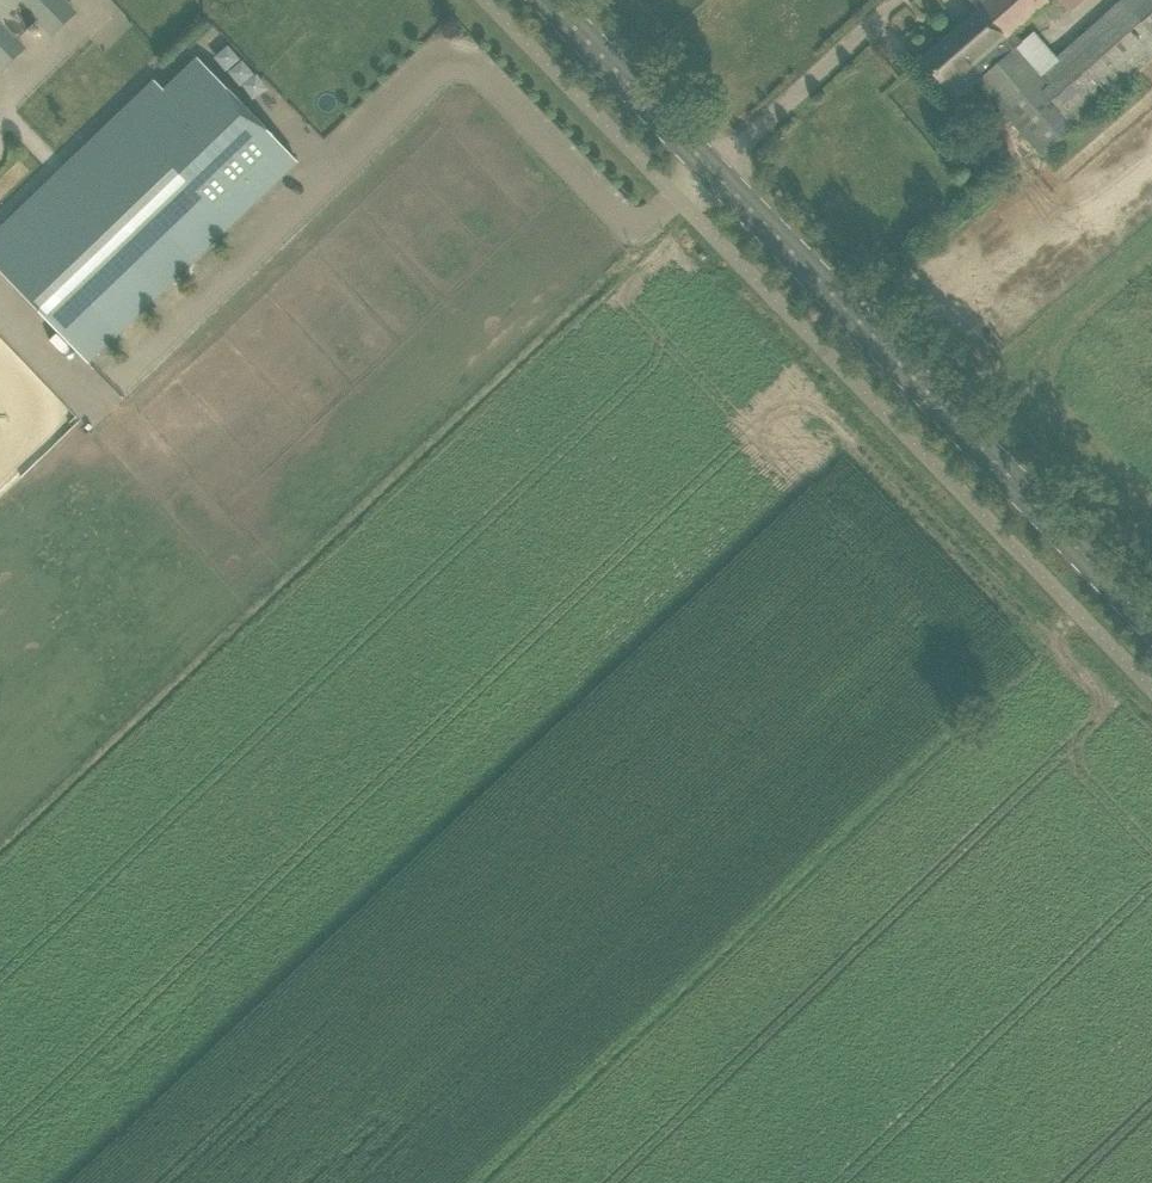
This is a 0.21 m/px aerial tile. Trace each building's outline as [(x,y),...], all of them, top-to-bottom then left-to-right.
[(21,2),(37,19),(57,0),(0,0),(0,21),(21,2)] [(922,59),(947,89),(966,72),(976,83),(977,81),(985,91),(1043,157),(1133,78),(1151,61),(1151,0),(1123,0),(1086,32),(1086,33),(1057,58),(1059,61),(1041,77),(1015,47),(1022,41),(1013,31),(1026,20),(1048,1),(1048,0),(969,0),(976,8),(978,10),(922,59)] [(1069,13),(1084,0),(1058,0),(1069,13)] [(10,32),(0,23),(0,41),(10,32)] [(298,162),(198,58),(0,248),(0,268),(90,362),(298,162)]
